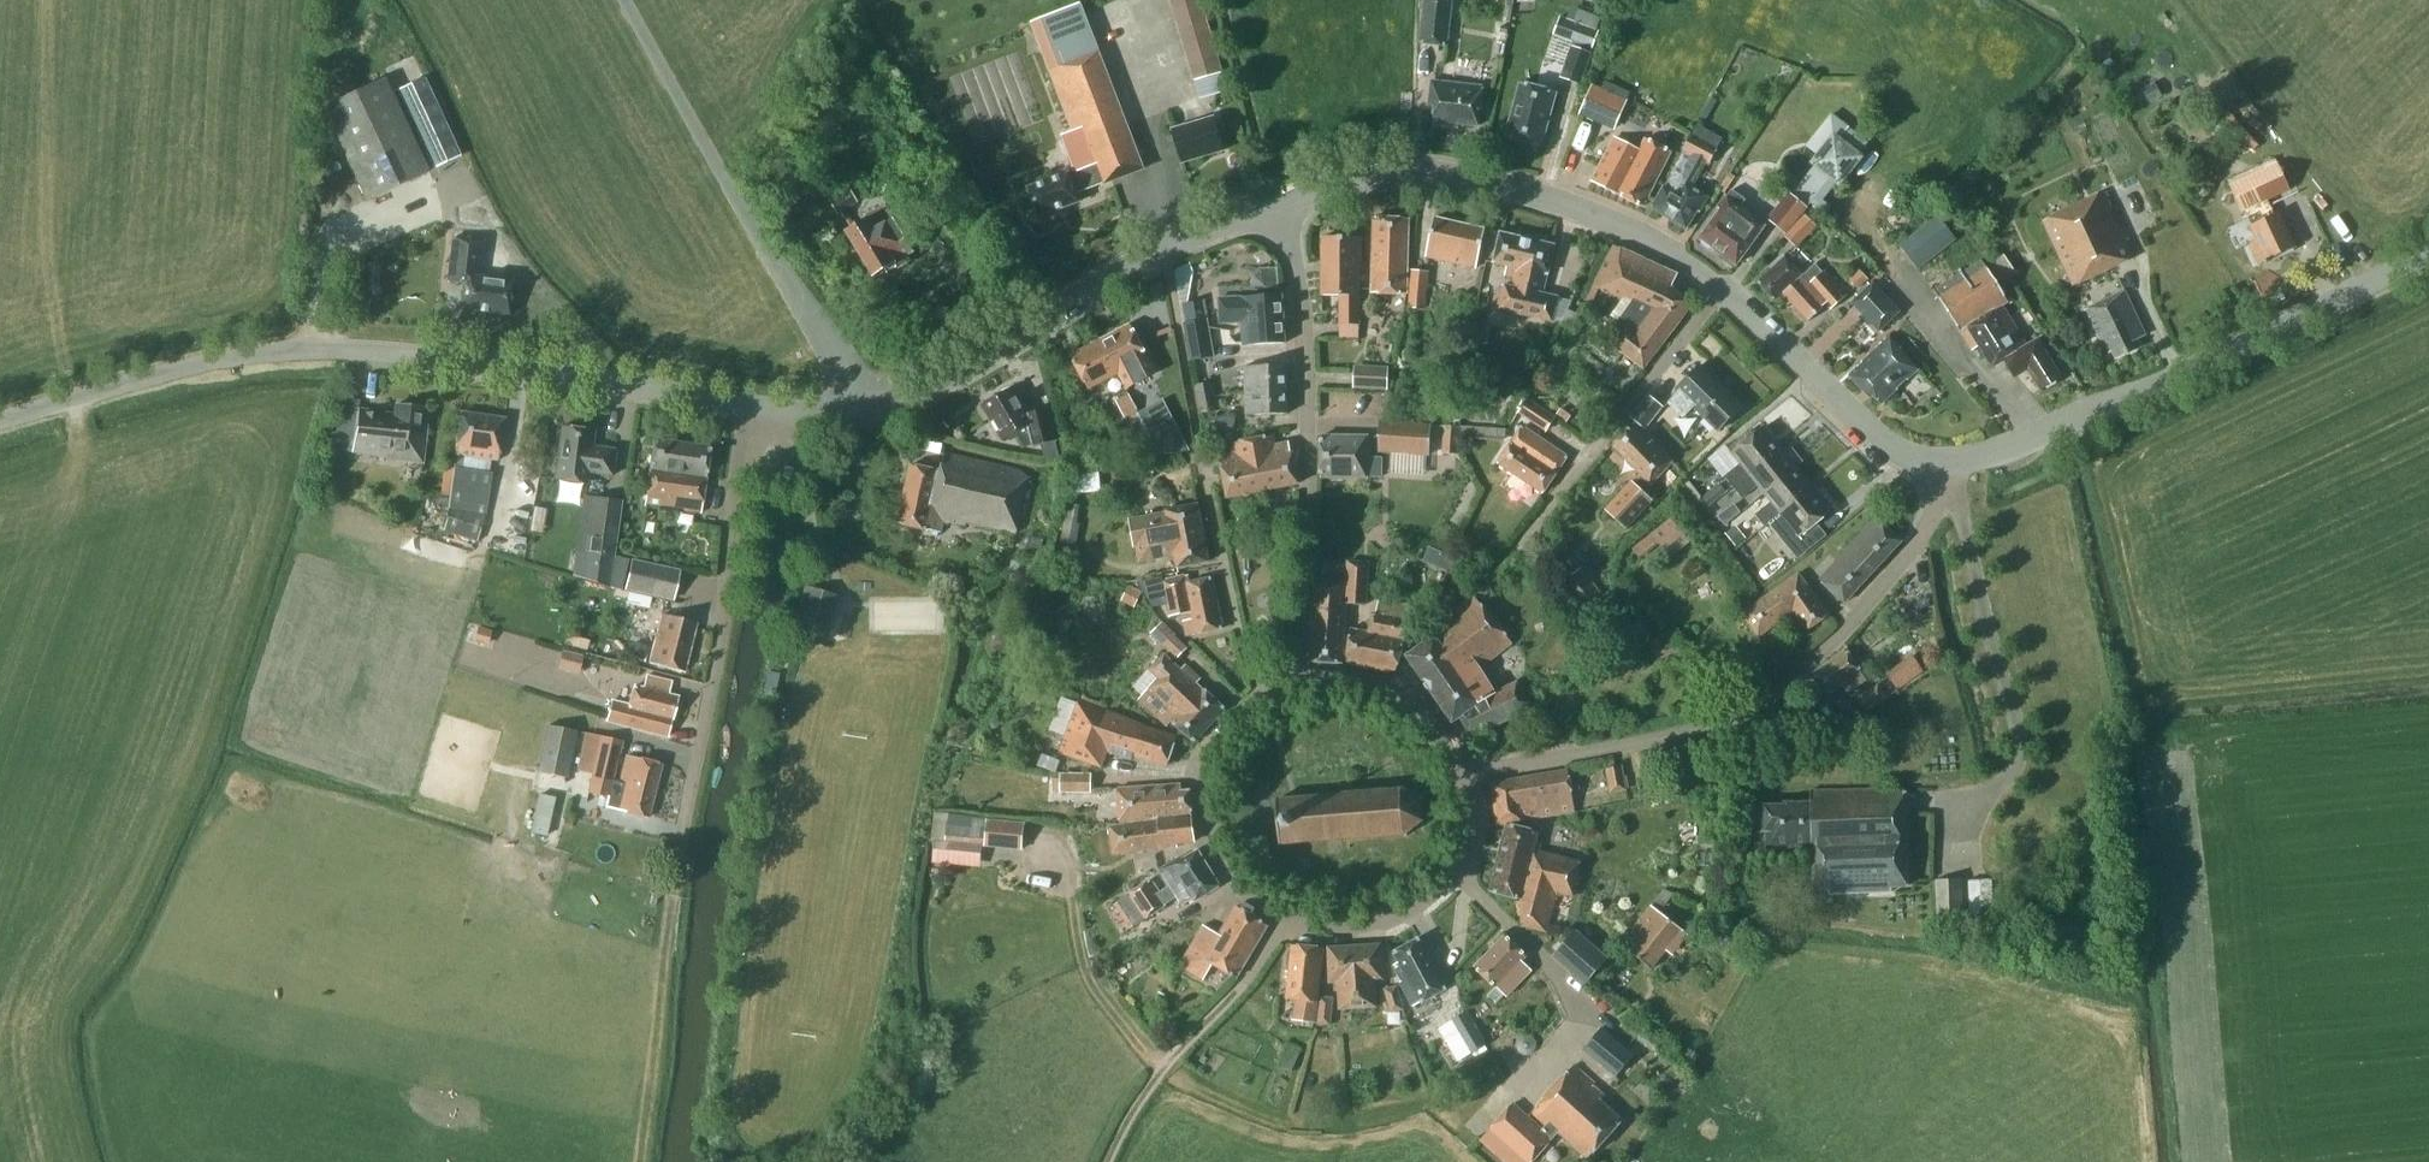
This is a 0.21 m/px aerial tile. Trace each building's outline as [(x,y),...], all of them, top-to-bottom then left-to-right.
[(1194,80),(1223,71),(1202,0),(1170,0),(1194,80)] [(1453,0),(1424,0),(1419,43),(1447,46),(1453,0)] [(1573,42),(1560,78),(1579,85),(1600,31),(1596,29),(1601,18),(1571,7),(1567,19),(1560,16),(1553,34),(1573,42)] [(1076,171),(1069,173),(1031,188),(1041,215),(1080,201),(1077,193),(1105,184),(1106,186),(1144,169),(1092,33),(1084,36),(1074,10),(1034,25),(1073,133),(1064,136),(1076,171)] [(1024,53),(956,76),(979,142),(1047,119),(1024,53)] [(385,77),(321,107),(365,200),(429,171),(385,77)] [(461,156),(424,77),(396,90),(433,169),(461,156)] [(1479,126),(1484,86),(1433,81),(1429,105),(1436,106),(1434,124),(1448,126),(1449,122),(1479,126)] [(1542,146),(1557,92),(1521,82),(1506,137),(1542,146)] [(1593,85),(1582,109),(1616,125),(1627,100),(1593,85)] [(2209,122),(2220,113),(2211,103),(2201,112),(2209,122)] [(1183,163),(1224,150),(1214,117),(1174,130),(1183,163)] [(1789,192),(1767,219),(1785,234),(1830,179),(1840,187),(1864,157),(1860,153),(1868,143),(1847,126),(1838,137),(1834,133),(1809,165),(1813,167),(1791,194),(1789,192)] [(1710,196),(1690,183),(1703,162),(1707,164),(1716,150),(1692,135),(1683,151),(1686,153),(1666,186),(1665,186),(1653,208),(1688,229),(1699,210),(1701,211),(1710,196)] [(1643,206),(1672,151),(1647,138),(1640,150),(1616,137),(1594,178),(1592,180),(1643,206)] [(2251,224),(2250,225),(2257,240),(2249,243),(2259,264),(2295,247),(2278,212),(2274,214),(2267,200),(2289,190),(2276,163),(2231,185),(2244,212),(2246,212),(2251,224)] [(2204,182),(2197,184),(2195,190),(2197,196),(2204,198),(2209,195),(2212,190),(2209,183),(2204,182)] [(830,201),(838,214),(858,202),(850,189),(830,201)] [(1766,224),(1742,206),(1746,200),(1731,190),(1727,196),(1726,195),(1718,207),(1722,210),(1701,238),(1703,240),(1704,244),(1711,249),(1715,249),(1737,265),(1766,224)] [(2134,259),(2103,192),(2094,196),(2042,220),(2073,287),(2134,259)] [(907,255),(915,250),(886,203),(866,216),(868,219),(848,231),(876,277),(887,271),(888,273),(910,260),(907,255)] [(1805,214),(1785,235),(1798,247),(1818,226),(1805,214)] [(1918,270),(1957,240),(1937,215),(1899,246),(1918,270)] [(1380,217),(1374,218),(1373,267),(1372,293),(1407,295),(1408,269),(1410,219),(1405,219),(1380,217)] [(1485,229),(1436,218),(1428,256),(1476,267),(1485,229)] [(1552,321),(1558,297),(1543,294),(1555,246),(1503,233),(1496,263),(1509,266),(1506,275),(1516,278),(1514,287),(1505,285),(1500,309),(1552,321)] [(1324,238),(1324,265),(1362,265),(1361,238),(1324,238)] [(508,314),(513,281),(478,276),(483,243),(454,239),(449,280),(467,282),(463,309),(508,314)] [(1595,286),(1624,299),(1613,315),(1620,320),(1626,325),(1612,343),(1644,368),(1694,304),(1672,287),(1678,274),(1614,244),(1595,286)] [(1784,292),(1785,293),(1803,276),(1784,255),(1772,267),(1772,270),(1759,282),(1776,300),(1784,292)] [(386,266),(381,260),(374,259),(368,263),(367,271),(372,276),(379,277),(385,273),(386,266)] [(1983,260),(1935,290),(1961,330),(2002,306),(2008,303),(1983,260)] [(1362,265),(1324,265),(1324,296),(1343,295),(1343,324),(1362,324),(1362,265)] [(1803,276),(1785,293),(1810,321),(1824,307),(1824,306),(1826,304),(1832,309),(1848,295),(1825,271),(1819,277),(1811,269),(1803,276)] [(1859,269),(1848,279),(1858,289),(1869,280),(1859,269)] [(1428,271),(1411,270),(1408,308),(1425,309),(1428,271)] [(1857,296),(1851,303),(1879,332),(1900,312),(1872,283),(1870,285),(1867,283),(1855,294),(1857,296)] [(2134,340),(2145,335),(2125,292),(2086,310),(2106,353),(2113,350),(2117,356),(2137,347),(2134,340)] [(1244,321),(1284,319),(1282,294),(1218,299),(1220,324),(1244,323),(1244,321)] [(1572,302),(1558,299),(1553,321),(1563,324),(1579,331),(1585,318),(1568,310),(1572,302)] [(1186,322),(1203,319),(1200,302),(1183,305),(1186,322)] [(2027,347),(2002,306),(1961,330),(1980,359),(1987,356),(1993,367),(2006,361),(2016,377),(2029,369),(2041,390),(2061,378),(2038,341),(2027,347)] [(1208,319),(1183,323),(1190,362),(1215,357),(1208,319)] [(1244,321),(1244,323),(1246,346),(1286,343),(1284,319),(1244,321)] [(1132,326),(1102,341),(1119,373),(1148,358),(1132,326)] [(1908,379),(1919,369),(1901,349),(1902,348),(1891,337),(1850,375),(1864,390),(1867,387),(1882,403),(1898,388),(1896,386),(1906,376),(1908,379)] [(1119,373),(1102,341),(1072,356),(1088,389),(1119,373)] [(1247,390),(1287,389),(1287,365),(1246,366),(1247,390)] [(1719,431),(1743,406),(1702,365),(1677,390),(1679,392),(1669,402),(1684,417),(1694,407),(1719,431)] [(1389,368),(1355,366),(1353,388),(1387,390),(1389,368)] [(1195,385),(1197,400),(1215,397),(1212,382),(1195,385)] [(1035,442),(1055,441),(1047,410),(1032,418),(1013,386),(983,404),(1005,442),(1018,434),(1026,447),(1035,442)] [(1288,414),(1287,389),(1247,390),(1247,415),(1288,414)] [(1129,394),(1116,401),(1124,418),(1137,411),(1129,394)] [(1648,395),(1630,417),(1646,430),(1664,407),(1648,395)] [(1215,397),(1197,400),(1200,414),(1218,411),(1215,397)] [(1170,398),(1143,410),(1164,459),(1192,447),(1170,398)] [(1521,416),(1546,432),(1556,417),(1529,398),(1527,401),(1523,398),(1508,419),(1516,424),(1521,416)] [(352,452),(358,412),(351,410),(352,401),(339,399),(332,447),(327,445),(318,470),(326,474),(335,449),(352,452)] [(422,461),(428,411),(395,404),(393,415),(359,410),(353,452),(422,461)] [(1566,422),(1572,414),(1562,406),(1556,414),(1566,422)] [(448,509),(444,532),(477,542),(486,513),(492,473),(489,473),(491,460),(498,461),(504,419),(462,413),(450,495),(431,492),(429,506),(448,509)] [(1431,424),(1380,420),(1378,453),(1429,456),(1431,424)] [(1443,426),(1442,453),(1459,454),(1460,427),(1443,426)] [(594,431),(561,427),(554,479),(587,484),(588,473),(612,476),(616,450),(592,446),(594,431)] [(1461,439),(1505,442),(1506,430),(1462,427),(1461,439)] [(1544,492),(1567,457),(1523,427),(1500,463),(1544,492)] [(1781,449),(1764,427),(1732,453),(1741,464),(1725,476),(1734,487),(1781,449)] [(1614,446),(1642,475),(1634,483),(1632,480),(1603,508),(1625,530),(1655,502),(1644,490),(1672,463),(1652,441),(1650,443),(1632,428),(1614,446)] [(1275,435),(1257,439),(1266,490),(1299,484),(1293,453),(1292,454),(1290,443),(1277,445),(1275,435)] [(1383,458),(1369,458),(1369,437),(1321,436),(1322,478),(1368,478),(1368,477),(1382,477),(1383,458)] [(1266,490),(1257,439),(1233,443),(1235,454),(1222,456),(1224,467),(1223,468),(1229,497),(1266,490)] [(701,511),(709,447),(655,440),(646,504),(701,511)] [(1758,485),(1765,494),(1797,468),(1781,449),(1734,487),(1742,498),(1758,485)] [(1017,533),(1027,481),(1022,473),(947,453),(941,471),(913,465),(900,522),(942,532),(944,522),(965,525),(966,524),(1017,533)] [(1797,468),(1765,494),(1772,502),(1756,515),(1765,526),(1781,513),(1780,512),(1812,487),(1797,468)] [(1072,474),(1074,495),(1104,492),(1102,472),(1072,474)] [(1814,485),(1812,487),(1780,512),(1781,513),(1792,527),(1781,536),(1789,545),(1800,537),(1834,510),(1814,485)] [(1720,497),(1713,489),(1702,497),(1709,506),(1720,497)] [(595,555),(591,580),(609,587),(621,501),(584,496),(576,552),(595,555)] [(1080,504),(1068,502),(1061,542),(1077,545),(1080,523),(1077,523),(1080,504)] [(1140,562),(1176,557),(1178,567),(1210,561),(1199,504),(1167,511),(1167,512),(1130,519),(1136,548),(1137,548),(1140,562)] [(1845,602),(1903,541),(1878,517),(1822,581),(1845,602)] [(1679,529),(1670,518),(1633,549),(1641,560),(1679,529)] [(1456,571),(1461,556),(1432,546),(1427,562),(1456,571)] [(632,560),(625,589),(672,599),(679,571),(632,560)] [(1348,561),(1346,582),(1316,580),(1311,661),(1343,663),(1347,603),(1366,604),(1368,563),(1348,561)] [(1047,569),(1045,568),(1015,562),(1011,582),(1023,584),(1025,575),(1045,580),(1047,569)] [(1607,601),(1582,568),(1562,584),(1587,617),(1607,601)] [(1806,632),(1828,616),(1799,574),(1743,612),(1760,636),(1793,613),(1806,632)] [(1188,576),(1150,585),(1154,604),(1168,600),(1172,615),(1183,613),(1188,636),(1222,628),(1211,579),(1190,584),(1188,576)] [(1142,591),(1129,584),(1121,601),(1134,608),(1142,591)] [(838,596),(804,586),(793,623),(827,633),(838,596)] [(1032,596),(1021,594),(1018,610),(1029,612),(1032,596)] [(1474,737),(1534,707),(1517,682),(1496,695),(1481,669),(1513,643),(1473,594),(1446,616),(1452,624),(1409,656),(1454,720),(1461,715),(1474,737)] [(1406,639),(1411,621),(1407,621),(1410,606),(1380,600),(1377,613),(1374,613),(1370,632),(1352,630),(1348,664),(1396,672),(1406,639)] [(696,624),(662,615),(650,662),(684,671),(696,624)] [(1188,649),(1163,622),(1152,632),(1177,659),(1188,649)] [(487,647),(492,631),(477,627),(472,643),(487,647)] [(1006,655),(1014,640),(999,632),(991,647),(1006,655)] [(583,655),(562,650),(557,669),(578,674),(583,655)] [(1848,693),(1867,679),(1846,651),(1814,674),(1829,695),(1841,686),(1848,693)] [(1196,741),(1227,709),(1200,682),(1203,678),(1187,665),(1183,670),(1166,656),(1152,670),(1160,677),(1142,700),(1166,727),(1172,721),(1196,741)] [(1905,663),(1888,675),(1897,689),(1915,677),(1905,663)] [(775,694),(779,674),(767,672),(762,691),(775,694)] [(668,736),(678,698),(668,695),(671,683),(647,677),(644,688),(636,686),(631,706),(612,701),(607,720),(668,736)] [(1879,684),(1856,699),(1866,714),(1888,698),(1879,684)] [(1169,766),(1178,736),(1079,704),(1062,753),(1103,766),(1108,752),(1134,760),(1135,757),(1169,766)] [(547,725),(538,772),(567,778),(576,731),(547,725)] [(613,780),(623,741),(593,735),(586,734),(577,770),(591,774),(587,791),(609,796),(607,807),(620,810),(643,817),(649,817),(660,766),(658,764),(625,755),(618,781),(613,780)] [(1622,765),(1605,768),(1610,793),(1627,790),(1622,765)] [(1556,816),(1575,813),(1573,791),(1569,770),(1494,783),(1498,824),(1537,818),(1556,816)] [(1092,792),(1093,774),(1062,775),(1062,792),(1092,792)] [(1121,820),(1192,815),(1192,812),(1190,790),(1182,790),(1181,783),(1119,788),(1118,791),(1121,820)] [(1405,833),(1424,821),(1422,798),(1402,789),(1278,799),(1282,843),(1405,833)] [(1907,886),(1906,865),(1904,789),(1811,791),(1811,803),(1785,804),(1785,805),(1765,806),(1766,832),(1768,832),(1768,849),(1813,848),(1814,888),(1830,888),(1830,894),(1891,892),(1891,886),(1898,886),(1907,886)] [(539,794),(530,833),(546,837),(556,798),(539,794)] [(949,815),(946,842),(1023,849),(1025,823),(949,815)] [(1191,815),(1192,815),(1121,820),(1121,826),(1111,827),(1114,853),(1178,847),(1178,843),(1195,841),(1191,815)] [(1507,824),(1497,866),(1576,886),(1582,862),(1536,850),(1539,837),(1530,830),(1507,824)] [(1159,894),(1157,890),(1152,881),(1130,895),(1146,920),(1167,907),(1165,904),(1179,896),(1185,905),(1193,899),(1195,903),(1220,887),(1198,850),(1185,859),(1183,856),(1161,869),(1171,886),(1159,894)] [(1574,896),(1576,886),(1497,866),(1491,891),(1522,899),(1523,925),(1547,931),(1557,893),(1574,896)] [(1935,880),(1936,917),(1962,916),(1961,879),(1935,880)] [(1982,909),(1994,908),(1992,879),(1969,880),(1970,916),(1982,915),(1982,909)] [(1660,911),(1672,896),(1665,891),(1653,906),(1660,911)] [(1221,935),(1207,927),(1203,924),(1177,965),(1202,980),(1213,963),(1238,979),(1268,926),(1237,907),(1221,935)] [(1652,968),(1666,951),(1673,956),(1688,937),(1682,931),(1652,907),(1623,943),(1652,968)] [(1585,984),(1606,960),(1575,931),(1553,956),(1585,984)] [(1478,967),(1498,987),(1489,997),(1497,1005),(1507,995),(1508,996),(1532,970),(1524,962),(1528,958),(1521,950),(1506,936),(1478,967)] [(1446,988),(1420,940),(1394,953),(1399,963),(1395,965),(1403,980),(1404,980),(1402,981),(1415,1005),(1446,988)] [(1339,982),(1341,1008),(1377,1006),(1376,982),(1383,980),(1381,944),(1331,949),(1331,981),(1339,982)] [(1295,1021),(1316,1024),(1324,950),(1318,948),(1294,945),(1288,998),(1297,999),(1295,1021)] [(1392,1013),(1404,1010),(1398,986),(1386,989),(1392,1013)] [(1330,1025),(1334,997),(1321,996),(1318,1024),(1330,1025)] [(1467,1012),(1452,1020),(1472,1054),(1486,1046),(1467,1012)] [(1617,1076),(1633,1055),(1602,1029),(1585,1050),(1617,1076)] [(1231,1048),(1240,1037),(1233,1031),(1223,1042),(1231,1048)] [(1589,1158),(1621,1122),(1620,1120),(1599,1100),(1604,1096),(1595,1086),(1596,1085),(1576,1065),(1529,1118),(1515,1105),(1494,1128),(1515,1148),(1516,1147),(1532,1159),(1559,1130),(1589,1158)]
